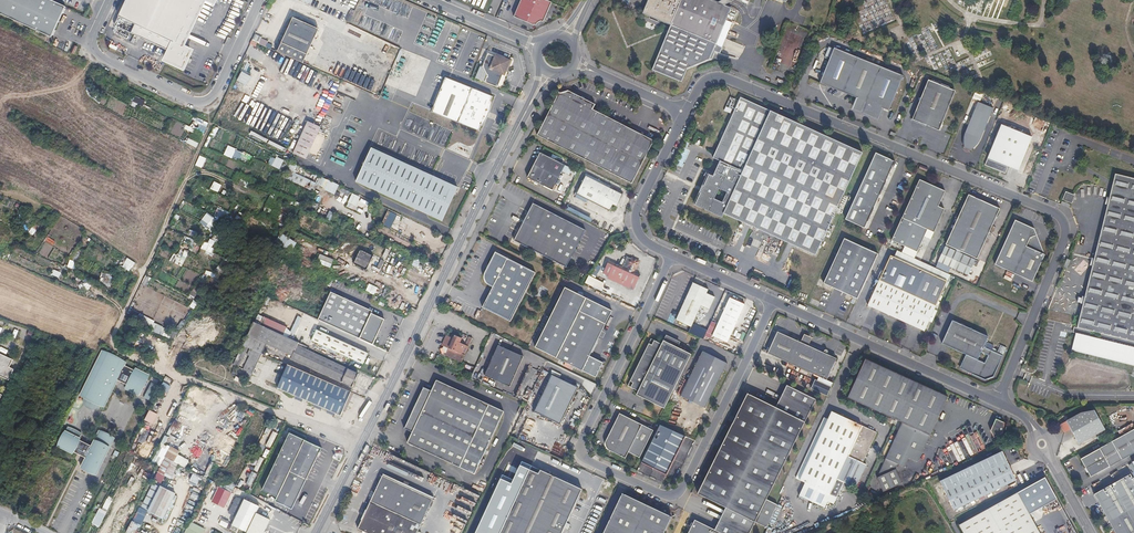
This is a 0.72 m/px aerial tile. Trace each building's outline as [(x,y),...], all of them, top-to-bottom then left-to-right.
[(52,0),(0,0),(0,14),(51,38),(66,6),(52,0)] [(114,26),(169,52),(165,61),(182,69),(191,52),(182,47),(205,0),(126,0),(114,26)] [(547,0),(521,0),(513,19),(531,27),(544,21),(552,2),(547,0)] [(709,61),(713,51),(720,54),(728,35),(721,32),(726,20),(731,8),(725,6),(718,3),(711,0),(649,0),(643,14),(671,26),(652,70),(682,82),(687,70),(709,61)] [(295,18),(279,52),(304,63),(319,29),(295,18)] [(721,32),(728,35),(733,24),(733,23),(726,20),(721,32)] [(260,38),(258,43),(269,48),(272,43),(260,38)] [(834,48),(820,83),(858,98),(854,109),(878,118),(883,108),(890,111),(904,76),(903,75),(882,67),(834,48)] [(487,77),(484,83),(497,88),(503,75),(504,76),(510,64),(495,57),(494,59),(487,56),(482,69),(487,77)] [(240,70),(235,80),(246,85),(251,75),(240,70)] [(446,78),(432,112),(478,131),(492,97),(446,78)] [(945,87),(929,81),(912,120),(921,124),(925,125),(928,127),(939,131),(956,91),(945,87)] [(561,93),(539,136),(634,184),(656,141),(645,136),(644,138),(630,131),(631,129),(594,110),(596,105),(586,100),(585,99),(584,101),(581,99),(582,98),(581,98),(570,92),(563,94),(561,93)] [(972,99),(981,101),(982,94),(974,92),(972,99)] [(135,97),(133,105),(144,108),(146,99),(135,97)] [(725,217),(727,213),(819,253),(863,153),(741,97),(714,153),(713,156),(713,157),(720,160),(712,175),(708,173),(703,185),(701,184),(698,192),(699,193),(694,204),(725,217)] [(975,109),(965,136),(965,147),(972,150),(980,140),(990,116),(975,109)] [(320,126),(307,120),(293,152),(306,157),(320,126)] [(1003,124),(986,165),(1006,173),(1009,166),(1019,170),(1033,137),(1003,124)] [(644,138),(645,136),(631,129),(630,131),(644,138)] [(187,143),(197,147),(199,143),(189,138),(187,143)] [(227,145),(222,155),(227,157),(232,147),(227,145)] [(683,165),(690,150),(684,148),(677,163),(683,165)] [(356,182),(442,221),(457,189),(371,149),(356,182)] [(567,165),(542,152),(529,178),(554,190),(567,165)] [(278,169),(283,160),(271,154),(267,163),(278,169)] [(848,221),(868,229),(898,163),(878,154),(848,221)] [(194,165),(201,168),(205,158),(198,155),(194,165)] [(280,169),(285,172),(284,173),(280,170),(279,173),(281,175),(280,176),(285,179),(285,178),(323,196),(327,189),(335,193),(338,186),(290,162),(289,162),(285,160),(280,169)] [(1072,348),(1133,364),(1133,178),(1115,173),(1072,348)] [(583,184),(578,194),(612,211),(615,205),(619,207),(625,195),(588,176),(586,175),(582,184),(583,184)] [(948,191),(922,180),(895,242),(921,253),(931,230),(937,233),(948,209),(941,207),(948,191)] [(213,181),(209,189),(216,192),(220,185),(213,181)] [(340,187),(338,190),(349,195),(349,194),(352,195),(351,197),(359,201),(361,198),(340,187)] [(1071,203),(1074,195),(1065,191),(1061,200),(1071,203)] [(969,194),(946,244),(958,249),(961,251),(978,259),(1001,208),(969,194)] [(317,195),(308,211),(313,214),(321,198),(317,195)] [(350,196),(347,202),(355,206),(358,200),(350,196)] [(361,199),(357,206),(365,210),(368,202),(361,199)] [(587,231),(536,205),(516,241),(568,269),(569,267),(587,231)] [(214,215),(225,220),(228,212),(217,207),(214,215)] [(388,222),(392,212),(386,210),(383,219),(388,222)] [(329,221),(333,213),(328,211),(324,219),(329,221)] [(199,222),(209,230),(216,220),(206,213),(199,222)] [(1016,220),(996,264),(1033,282),(1045,255),(1035,229),(1016,220)] [(710,239),(720,244),(723,236),(713,232),(710,239)] [(274,241),(291,250),(295,242),(279,233),(274,241)] [(200,239),(216,246),(217,242),(202,235),(200,239)] [(882,255),(848,240),(827,285),(861,300),(882,255)] [(721,253),(716,251),(717,248),(707,244),(704,252),(719,258),(721,253)] [(969,275),(976,260),(960,252),(957,251),(946,246),(939,261),(969,275)] [(178,255),(174,253),(171,261),(183,266),(189,252),(181,248),(178,255)] [(353,266),(366,271),(372,257),(359,251),(353,266)] [(897,260),(894,258),(871,309),(924,333),(928,323),(931,324),(936,313),(933,311),(936,306),(950,275),(946,273),(942,270),(930,265),(915,259),(901,252),(897,260)] [(537,274),(497,253),(487,272),(487,273),(487,274),(486,275),(486,276),(486,277),(486,278),(486,279),(487,280),(487,281),(487,282),(488,282),(488,283),(489,284),(490,285),(491,286),(492,286),(494,288),(484,308),(512,322),(537,274)] [(316,263),(330,268),(333,260),(319,255),(316,263)] [(635,268),(638,269),(641,262),(634,259),(631,267),(635,268)] [(71,260),(68,267),(75,269),(77,262),(71,260)] [(634,270),(625,267),(623,268),(611,263),(606,275),(637,289),(642,277),(641,273),(637,271),(638,269),(635,268),(634,270)] [(59,278),(61,272),(55,270),(52,276),(59,278)] [(587,275),(583,284),(591,288),(596,279),(587,275)] [(143,284),(148,286),(151,278),(147,276),(143,284)] [(696,284),(678,322),(693,329),(703,308),(711,312),(717,299),(709,295),(711,292),(696,284)] [(374,296),(378,288),(372,285),(369,293),(374,296)] [(557,359),(588,299),(581,296),(567,288),(536,348),(551,356),(557,359)] [(624,302),(627,295),(616,291),(613,297),(624,302)] [(372,311),(330,292),(317,319),(372,344),(384,319),(371,313),(372,311)] [(594,302),(588,299),(557,359),(597,379),(604,364),(591,357),(614,312),(594,302)] [(188,306),(192,309),(197,303),(192,300),(188,306)] [(732,300),(714,338),(729,345),(747,307),(732,300)] [(144,305),(140,314),(157,322),(161,313),(144,305)] [(967,363),(965,371),(985,380),(993,377),(1003,356),(990,350),(991,346),(985,344),(988,337),(952,321),(942,344),(966,355),(964,359),(966,361),(967,363)] [(251,329),(248,335),(293,356),(291,359),(306,366),(353,387),(359,374),(306,350),(307,346),(254,322),(254,324),(251,329)] [(318,330),(312,341),(363,365),(368,353),(327,334),(318,330)] [(810,344),(802,341),(791,335),(780,330),(769,351),(789,362),(787,367),(797,372),(800,367),(810,371),(827,380),(838,358),(828,353),(829,352),(829,351),(829,350),(828,349),(826,349),(825,350),(825,351),(810,344)] [(805,334),(802,341),(810,344),(812,337),(805,334)] [(446,355),(462,362),(472,339),(469,337),(465,345),(460,343),(462,339),(455,336),(454,339),(448,336),(443,346),(445,346),(444,348),(445,353),(447,353),(446,355)] [(665,344),(654,338),(631,385),(641,390),(639,394),(664,406),(691,352),(666,340),(665,344)] [(243,345),(233,365),(238,367),(248,347),(243,345)] [(525,357),(500,346),(486,376),(511,387),(525,357)] [(177,371),(185,350),(181,348),(173,369),(177,371)] [(263,354),(250,348),(247,354),(250,356),(243,370),(253,374),(263,354)] [(100,351),(78,396),(102,407),(114,381),(125,386),(123,389),(137,395),(146,376),(133,368),(132,370),(122,365),(123,362),(100,351)] [(705,351),(682,396),(685,397),(706,408),(730,364),(705,351)] [(9,380),(14,369),(9,367),(13,360),(0,354),(0,376),(9,380)] [(446,355),(441,365),(451,370),(452,370),(456,372),(457,373),(462,362),(446,355)] [(902,425),(930,438),(948,399),(866,361),(848,400),(902,425)] [(288,364),(278,388),(341,416),(351,392),(288,364)] [(579,388),(553,376),(535,413),(561,425),(579,388)] [(431,391),(423,387),(422,389),(423,389),(404,429),(412,433),(414,433),(409,444),(407,443),(406,442),(405,442),(406,443),(475,475),(504,412),(436,381),(435,381),(434,382),(436,382),(437,383),(433,392),(431,391)] [(165,382),(161,389),(168,393),(172,386),(165,382)] [(154,385),(149,383),(145,390),(150,393),(154,385)] [(777,506),(766,501),(816,402),(808,397),(787,387),(776,409),(748,395),(697,495),(725,509),(714,531),(695,521),(688,532),(750,532),(755,520),(767,526),(777,506)] [(150,393),(145,390),(142,398),(147,400),(150,393)] [(150,410),(145,420),(156,424),(160,414),(150,410)] [(869,449),(870,447),(867,445),(865,444),(871,431),(855,423),(832,412),(828,420),(823,431),(799,480),(806,484),(837,498),(844,484),(855,489),(858,482),(859,479),(866,465),(862,464),(867,454),(869,449)] [(1079,415),(1067,421),(1070,428),(1079,444),(1105,430),(1095,412),(1079,415)] [(654,432),(620,414),(607,442),(607,443),(606,444),(606,445),(607,446),(607,447),(607,448),(607,449),(608,449),(608,450),(609,450),(609,451),(626,459),(629,453),(640,459),(654,432)] [(796,479),(799,480),(823,431),(828,420),(824,419),(796,479)] [(1003,433),(1004,422),(996,419),(990,431),(994,437),(1003,433)] [(1062,423),(1066,430),(1070,428),(1067,421),(1066,421),(1062,423)] [(930,438),(902,425),(898,433),(926,446),(930,438)] [(1118,439),(1128,457),(1133,454),(1133,430),(1118,439)] [(66,431),(64,431),(57,445),(72,453),(73,451),(77,453),(82,441),(79,439),(79,438),(81,434),(73,431),(68,431),(66,431)] [(113,438),(98,431),(87,454),(83,453),(81,457),(85,459),(80,468),(95,475),(113,438)] [(867,445),(873,432),(871,431),(865,444),(867,445)] [(867,445),(870,447),(877,434),(873,432),(867,445)] [(291,433),(263,490),(277,497),(275,501),(292,509),(294,505),(322,449),(291,433)] [(876,480),(883,494),(902,486),(895,471),(897,467),(904,470),(908,460),(918,464),(926,446),(898,433),(876,480)] [(1128,457),(1118,439),(1083,458),(1093,476),(1128,457)] [(179,455),(181,450),(171,446),(156,480),(163,483),(166,476),(173,479),(179,465),(186,468),(190,460),(179,455)] [(985,461),(940,482),(953,510),(969,503),(1016,480),(1002,452),(985,461)] [(260,453),(254,467),(258,469),(264,455),(260,453)] [(500,532),(562,532),(583,490),(541,470),(539,474),(530,470),(500,532)] [(251,471),(245,484),(250,486),(256,474),(251,471)] [(1094,494),(1115,532),(1133,532),(1133,481),(1130,474),(1094,494)] [(357,527),(369,532),(415,532),(430,498),(380,475),(357,527)] [(1044,477),(1018,490),(1030,512),(1055,499),(1044,477)] [(233,490),(221,484),(213,503),(225,508),(233,490)] [(152,504),(148,511),(163,518),(166,514),(170,505),(176,493),(161,486),(157,493),(152,504)] [(964,532),(1041,532),(1030,512),(1018,490),(959,523),(964,532)] [(144,509),(148,511),(152,504),(157,493),(154,491),(144,509)] [(620,492),(600,532),(661,532),(669,514),(620,492)] [(103,509),(100,508),(93,524),(101,528),(114,498),(109,496),(103,509)] [(232,525),(247,532),(251,524),(250,524),(251,521),(256,512),(259,506),(244,499),(232,525)] [(246,532),(263,532),(270,519),(256,512),(251,521),(250,524),(251,524),(247,532),(246,532)] [(131,519),(128,526),(137,531),(141,524),(131,519)] [(230,529),(232,525),(229,523),(229,522),(222,519),(219,525),(230,529)] [(185,532),(204,532),(206,529),(191,521),(185,532)]
